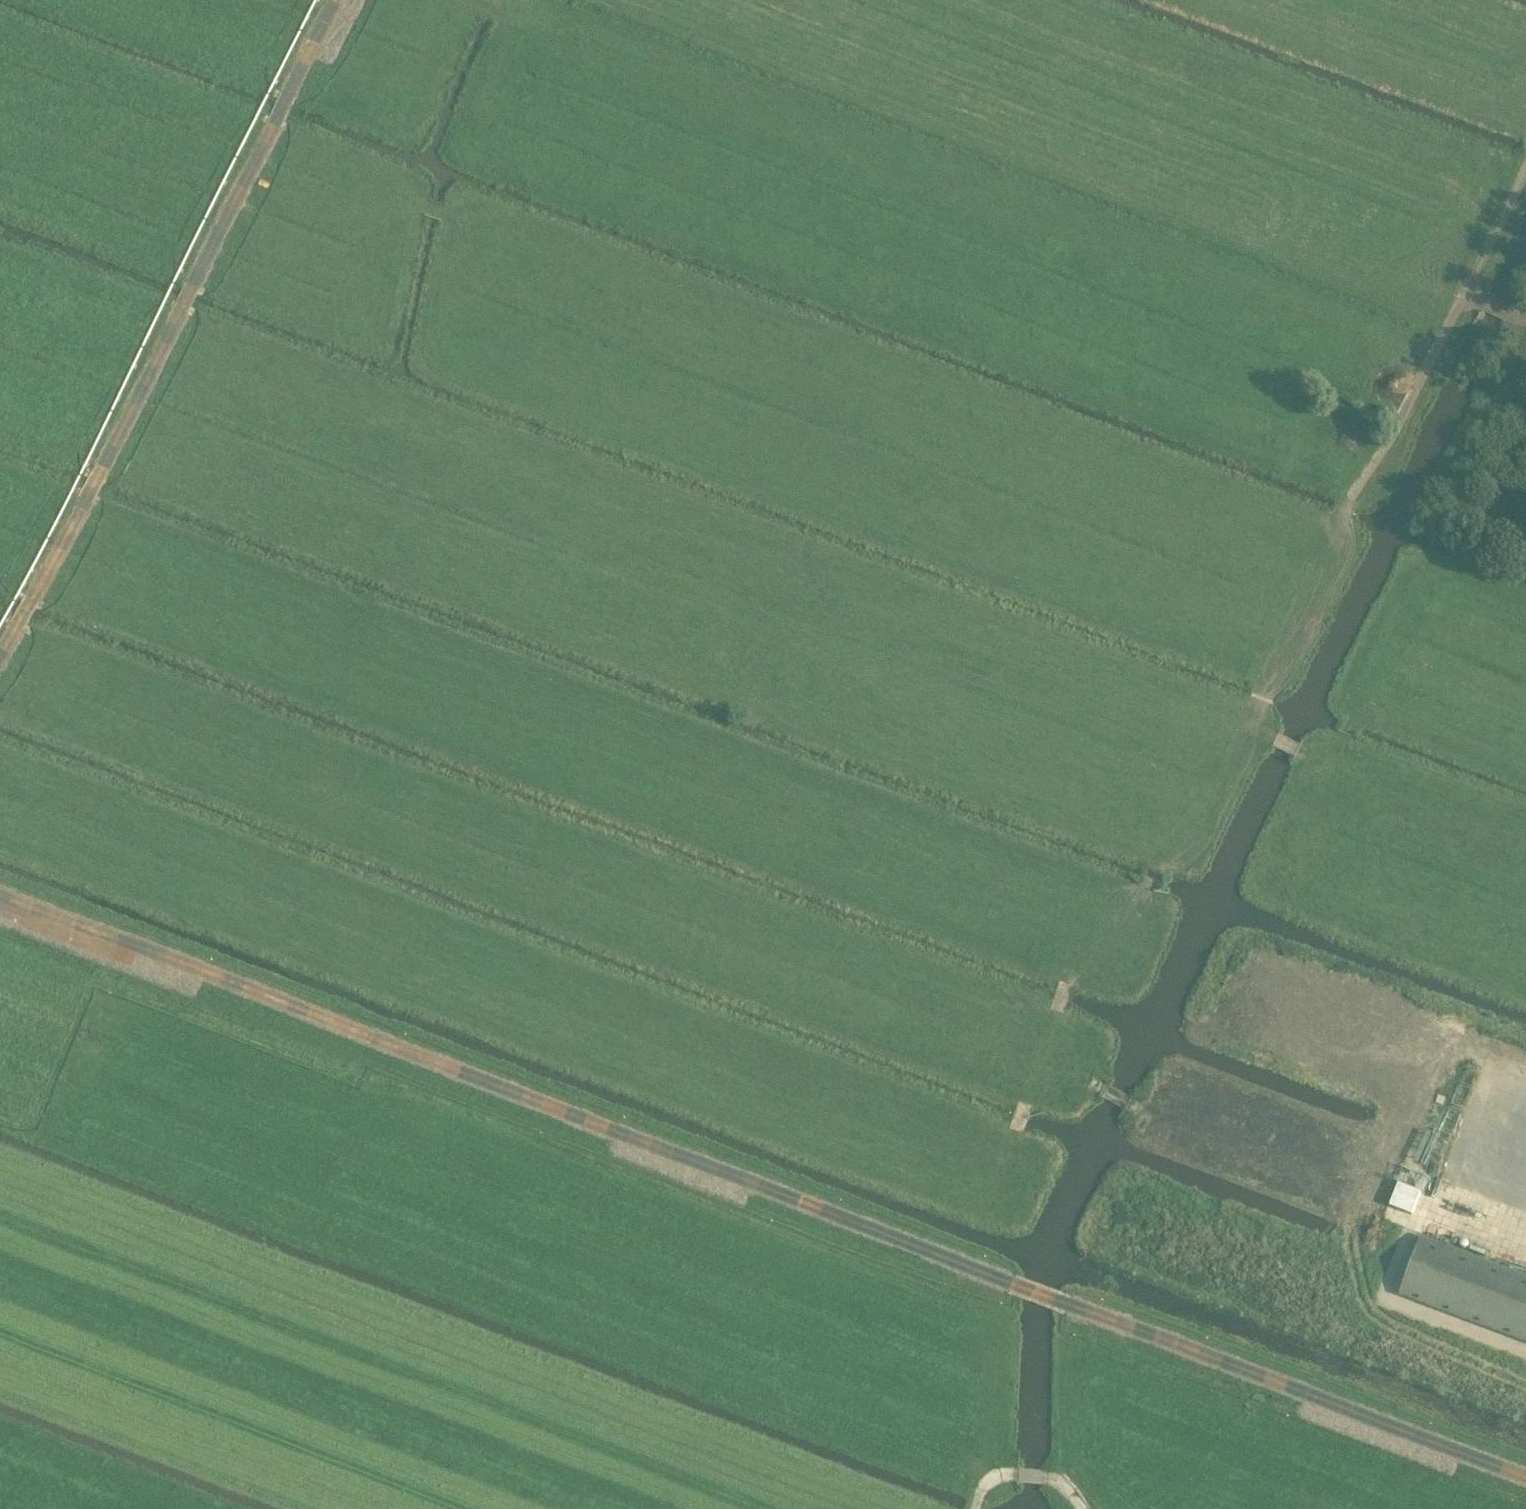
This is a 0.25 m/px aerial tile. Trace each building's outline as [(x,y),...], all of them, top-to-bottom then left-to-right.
[(1390,1192),(1399,1196),(1409,1177),(1400,1173),(1390,1192)] [(1422,1237),(1401,1295),(1525,1342),(1525,1276),(1422,1237)]
